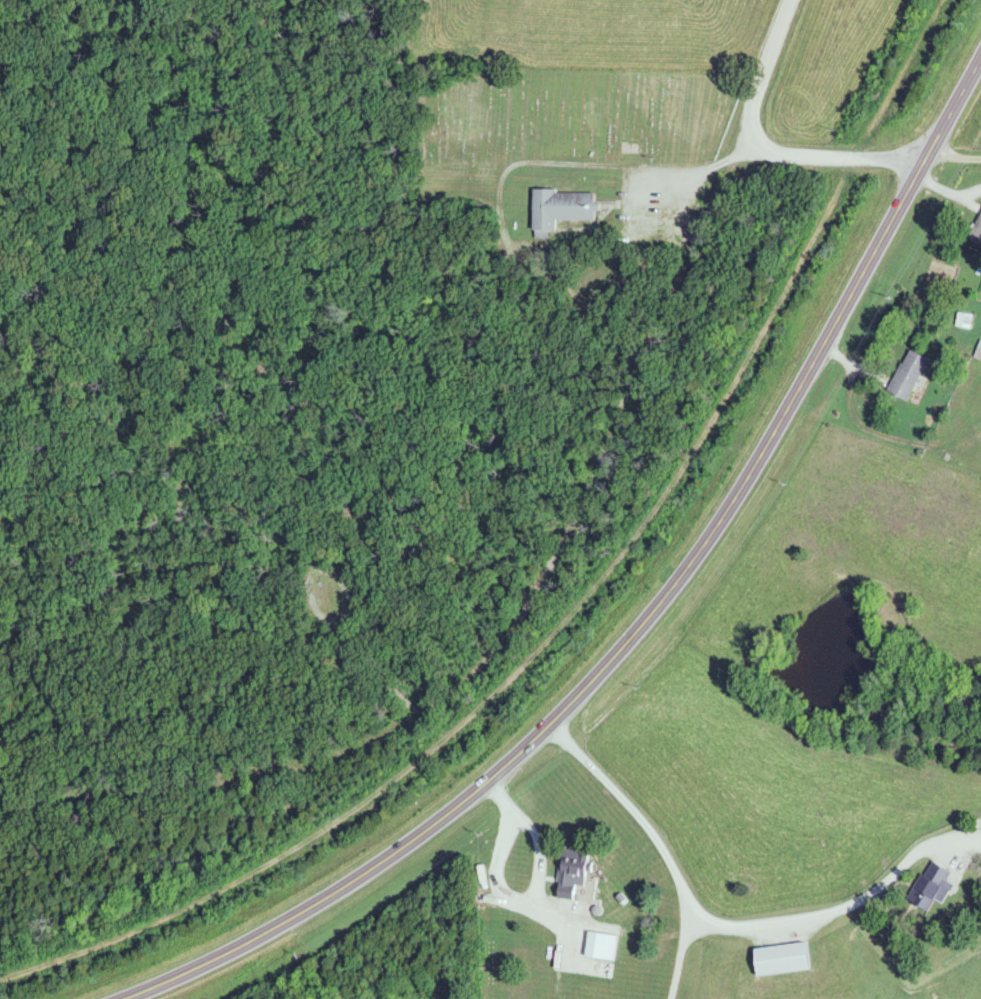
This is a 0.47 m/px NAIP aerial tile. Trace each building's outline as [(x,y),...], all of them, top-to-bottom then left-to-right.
[(529,191),(530,230),(550,230),(550,220),(591,220),(590,191),(529,191)] [(980,247),(980,206),(980,205),(964,239),(980,247)] [(905,401),(925,358),(904,349),(884,392),(905,401)] [(586,851),(556,850),(555,900),(585,901),(586,851)] [(926,912),(932,901),(940,905),(950,885),(944,882),(949,872),(927,860),(905,901),(926,912)] [(599,960),(602,935),(585,933),(583,958),(599,960)] [(754,975),(807,970),(804,943),(751,948),(754,975)]
